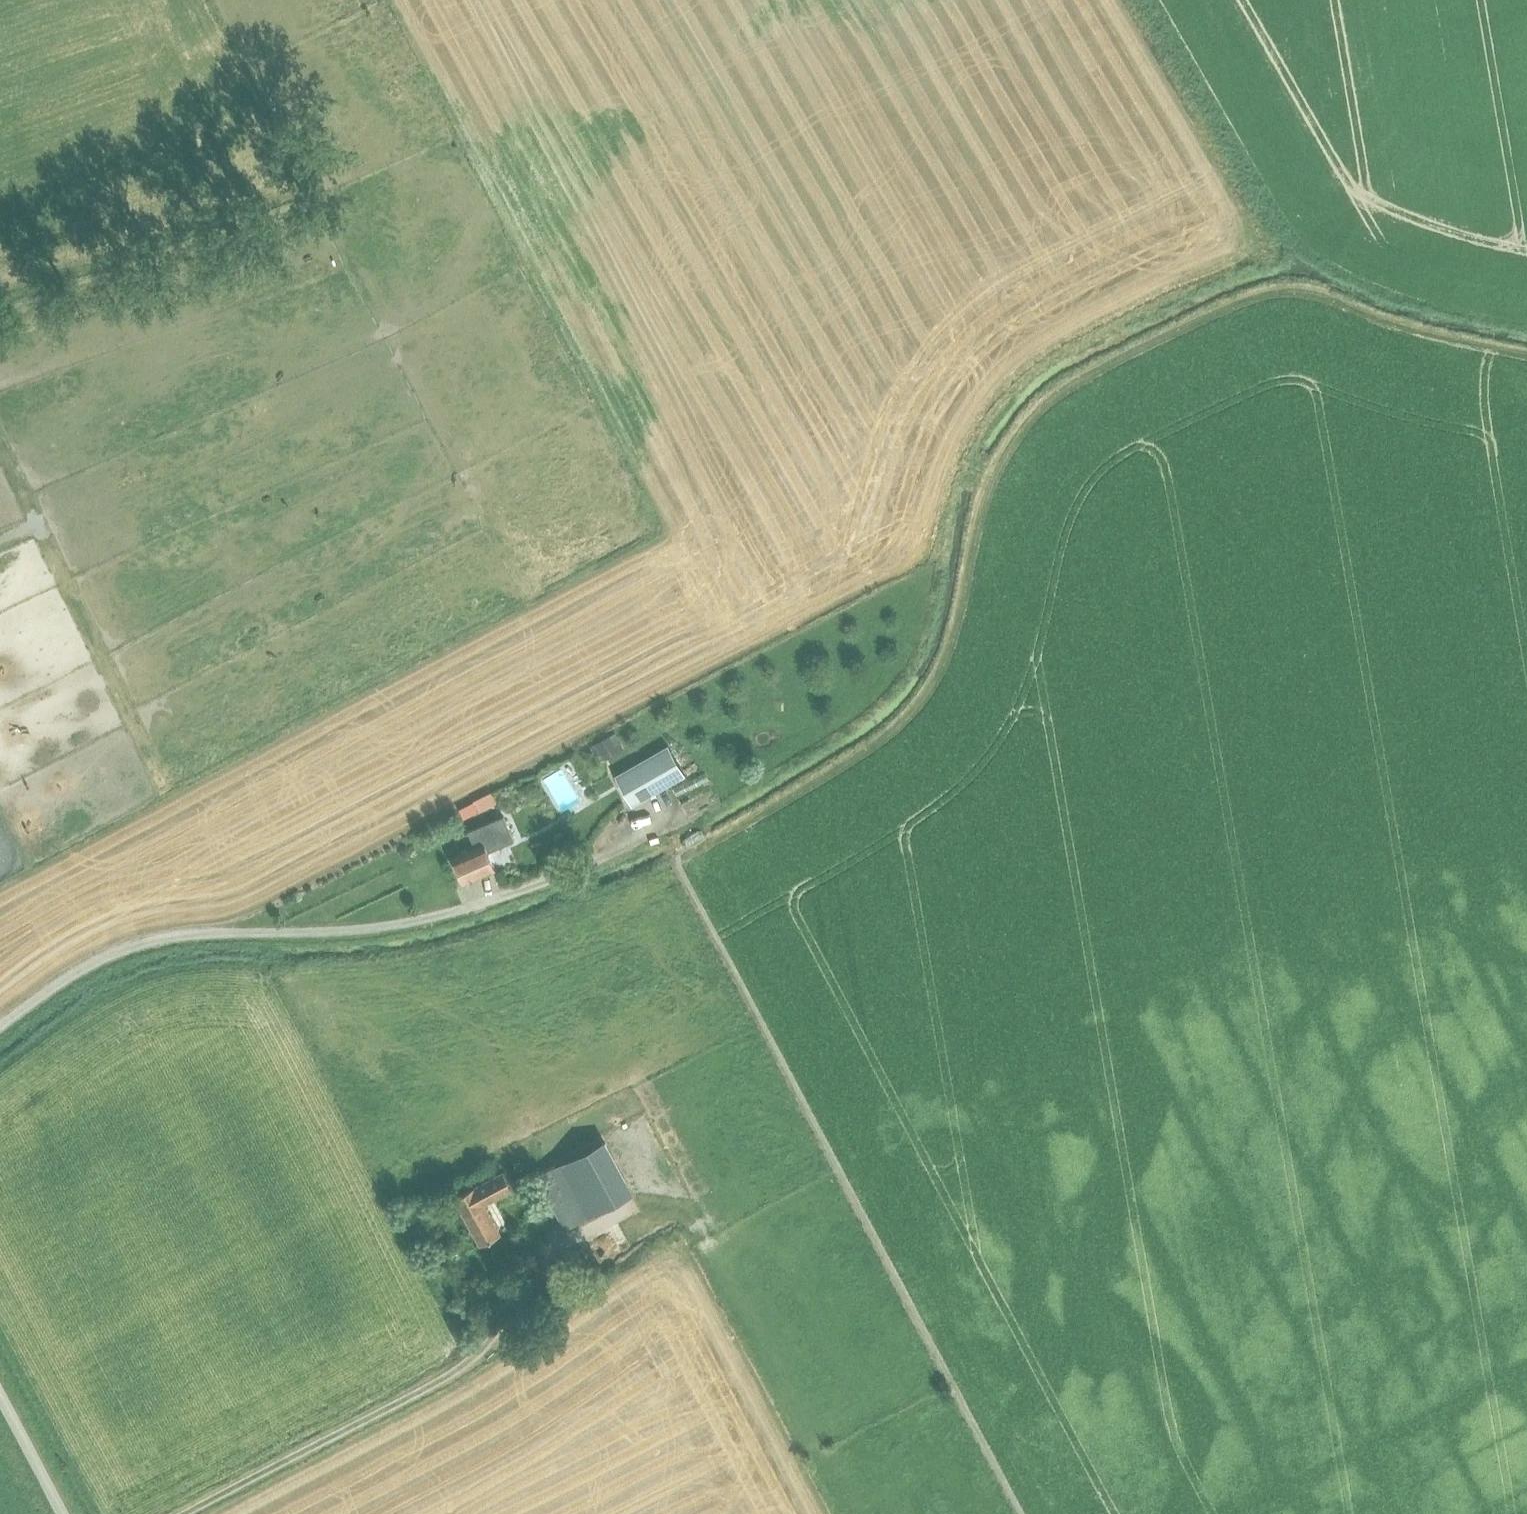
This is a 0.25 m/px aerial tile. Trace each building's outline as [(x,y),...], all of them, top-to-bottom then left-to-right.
[(608,738),(597,744),(603,754),(614,748),(608,738)] [(632,805),(685,774),(668,746),(615,776),(632,805)] [(513,840),(504,816),(468,830),(475,847),(453,857),(462,880),(495,867),(488,850),(513,840)] [(566,1227),(632,1192),(603,1137),(537,1172),(566,1227)] [(484,1202),(510,1188),(501,1171),(456,1195),(481,1242),(501,1232),(484,1202)]
